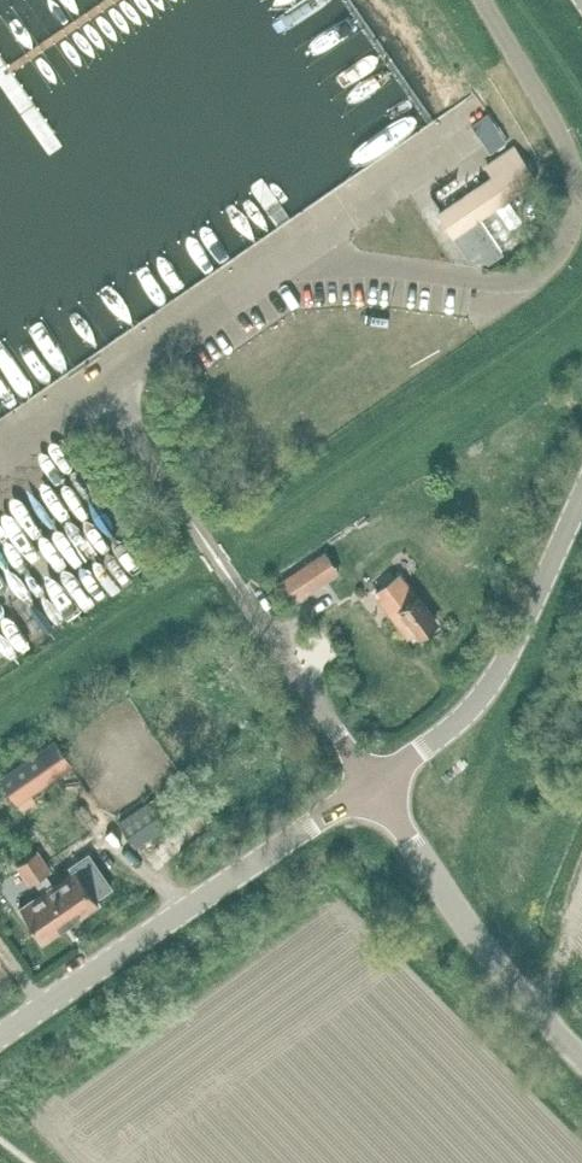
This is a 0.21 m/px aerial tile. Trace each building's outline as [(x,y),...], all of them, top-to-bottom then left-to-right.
[(471,122),(485,142),(490,150),(505,140),(499,131),(486,112),(471,122)] [(519,238),(496,204),(535,176),(513,143),(486,162),(494,174),(492,176),(439,213),(470,257),(481,250),(489,262),(504,251),(503,249),(519,238)] [(294,602),(322,583),(308,563),(280,582),(294,602)] [(435,622),(400,576),(398,574),(374,592),(380,599),(385,596),(395,609),(390,613),(408,636),(416,630),(419,634),(435,622)] [(15,804),(73,765),(55,739),(0,776),(0,782),(15,804)] [(152,798),(120,819),(135,842),(167,820),(152,798)] [(37,848),(26,856),(72,921),(99,902),(96,899),(111,888),(87,853),(70,865),(73,869),(57,879),(51,883),(45,873),(51,870),(37,848)] [(26,856),(15,864),(28,885),(34,881),(39,890),(19,903),(44,941),(72,921),(26,856)]
